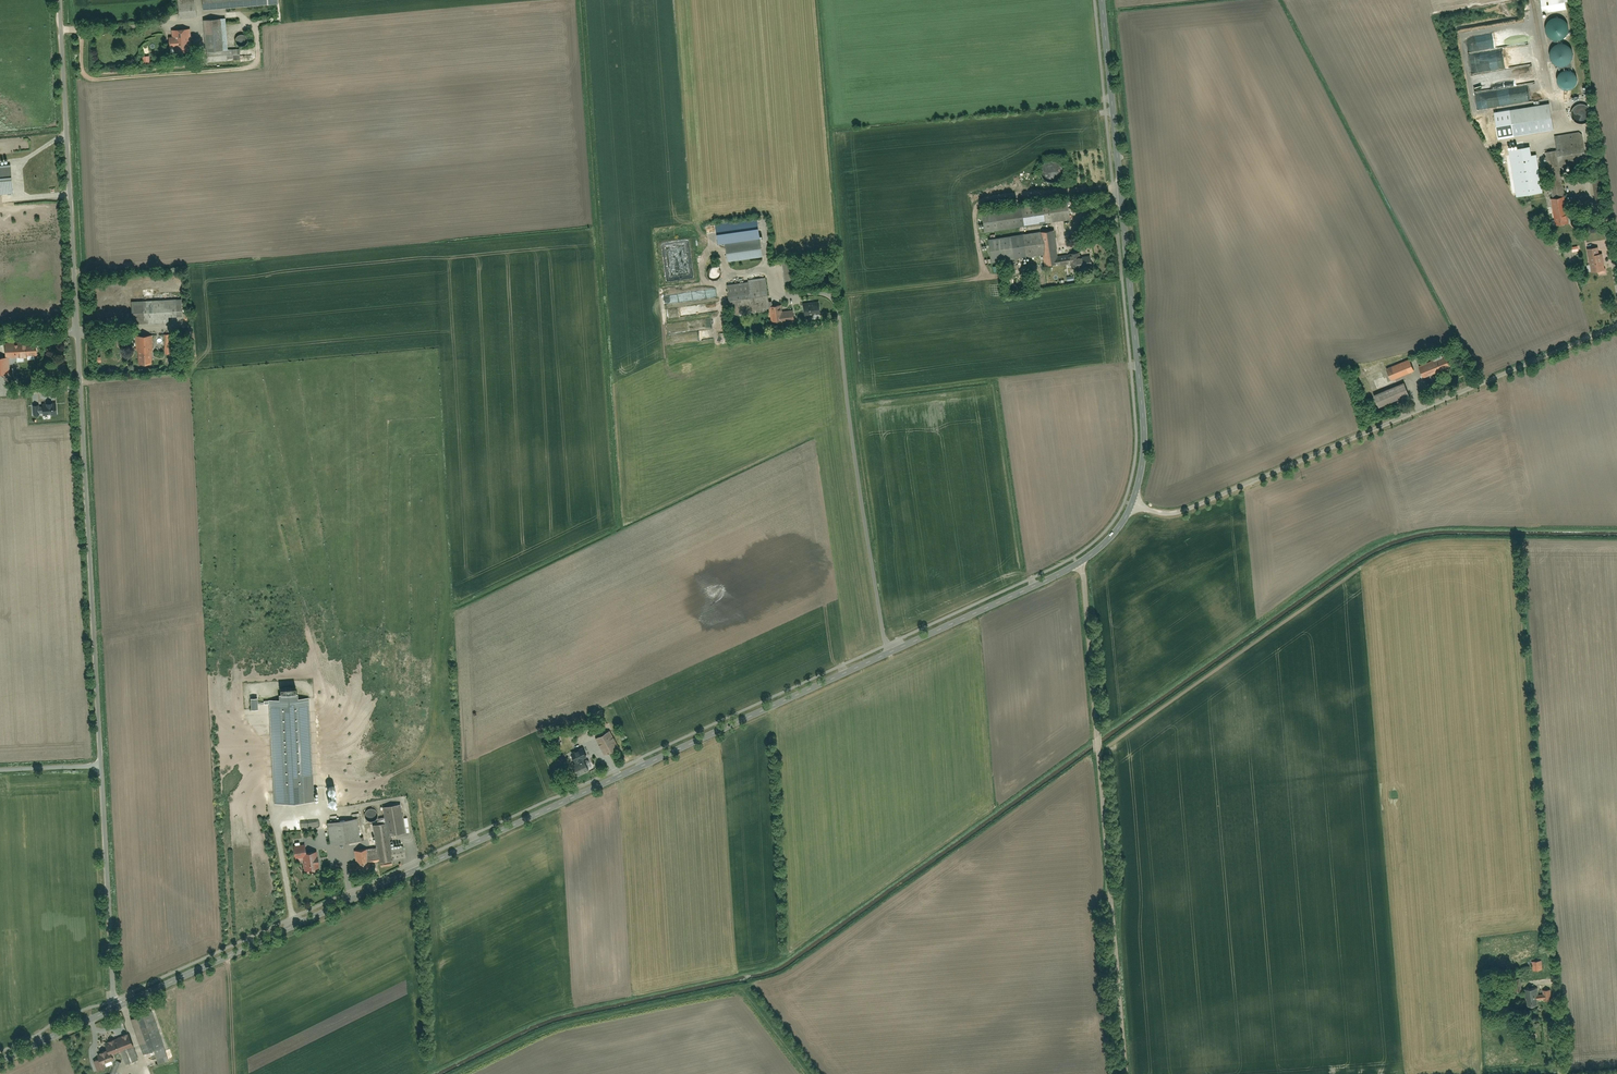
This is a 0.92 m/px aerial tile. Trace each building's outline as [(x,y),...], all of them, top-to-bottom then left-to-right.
[(178,19),(193,18),(192,0),(177,0),(178,19)] [(203,10),(275,4),(275,0),(202,0),(203,10)] [(238,47),(225,48),(224,20),(201,21),(203,50),(207,49),(207,63),(239,61),(238,47)] [(228,24),(228,36),(236,36),(236,24),(228,24)] [(170,30),(171,38),(166,38),(167,49),(172,49),(172,53),(191,52),(189,29),(170,30)] [(1548,53),(1548,56),(1549,60),(1555,66),(1562,67),(1568,64),(1571,59),(1572,53),(1570,48),(1566,44),(1559,43),(1554,44),(1550,48),(1548,53)] [(1559,73),(1556,79),(1557,86),(1562,90),(1567,91),(1574,88),(1577,84),(1577,78),(1573,73),(1569,70),(1563,70),(1559,73)] [(1575,105),(1571,110),(1570,114),(1572,119),(1575,122),(1580,124),(1587,122),(1589,119),(1591,114),(1589,109),(1587,106),(1582,104),(1575,105)] [(1509,111),(1513,137),(1553,131),(1549,105),(1509,111)] [(1556,151),(1545,152),(1552,198),(1551,198),(1555,225),(1569,222),(1565,196),(1564,196),(1559,167),(1586,163),(1582,131),(1554,136),(1556,151)] [(1536,153),(1510,157),(1516,197),(1542,193),(1536,153)] [(1042,178),(1045,181),(1050,183),(1057,182),(1061,178),(1063,172),(1061,166),(1058,162),(1052,160),(1045,162),(1041,166),(1040,172),(1042,178)] [(1592,178),(1595,203),(1603,202),(1600,177),(1592,178)] [(981,212),(984,232),(1069,220),(1066,200),(981,212)] [(1057,255),(1054,231),(988,239),(991,262),(1041,256),(1042,265),(1049,265),(1049,267),(1075,264),(1075,268),(1090,266),(1089,255),(1081,256),(1080,252),(1057,255)] [(724,243),(726,260),(762,256),(760,239),(724,243)] [(1586,266),(1587,273),(1605,270),(1602,253),(1599,254),(1598,247),(1586,249),(1589,265),(1586,266)] [(705,273),(707,277),(711,280),(715,280),(718,278),(719,275),(720,271),(717,268),(714,266),(710,266),(707,269),(705,273)] [(726,283),(731,316),(769,310),(764,277),(726,283)] [(167,322),(167,316),(181,315),(180,299),(129,301),(130,324),(167,322)] [(802,305),(803,316),(820,314),(819,303),(802,305)] [(770,322),(780,321),(780,323),(793,322),(792,310),(781,311),(780,306),(769,307),(770,322)] [(135,337),(136,364),(154,363),(152,336),(135,337)] [(4,343),(5,358),(35,356),(35,342),(4,343)] [(1432,358),(1434,361),(1418,367),(1422,378),(1450,367),(1445,357),(1442,358),(1440,355),(1432,358)] [(9,374),(9,358),(0,358),(0,374),(9,374)] [(1385,368),(1390,379),(1413,370),(1408,358),(1385,368)] [(1372,395),(1377,408),(1407,396),(1402,383),(1372,395)] [(50,414),(57,413),(56,403),(51,403),(47,403),(47,404),(43,404),(43,406),(39,407),(39,412),(44,412),(44,414),(47,414),(48,415),(50,415),(50,414)] [(596,721),(599,728),(606,726),(604,718),(596,721)] [(573,732),(576,738),(587,733),(583,727),(573,732)] [(609,732),(594,739),(603,755),(617,748),(609,732)] [(552,747),(560,746),(558,734),(550,735),(552,747)] [(575,762),(577,761),(578,763),(572,766),(577,776),(590,770),(585,760),(583,761),(582,759),(592,754),(587,744),(571,752),(575,762)] [(382,809),(385,824),(372,826),(376,848),(354,850),(355,863),(348,864),(349,872),(370,869),(369,863),(378,862),(379,864),(403,859),(401,847),(390,849),(388,836),(405,833),(399,805),(382,809)] [(363,816),(365,821),(369,823),(372,823),(376,821),(377,818),(377,815),(375,811),(372,809),(368,810),(365,812),(363,816)] [(326,823),(329,845),(360,841),(357,819),(326,823)] [(292,846),(293,858),(301,857),(303,871),(317,869),(315,846),(304,847),(304,844),(292,846)] [(331,860),(333,869),(342,867),(340,859),(331,860)] [(1531,962),(1533,972),(1542,971),(1541,961),(1531,962)] [(1509,993),(1522,991),(1520,978),(1507,979),(1509,993)] [(1543,999),(1543,1001),(1551,1000),(1551,989),(1542,990),(1543,994),(1536,995),(1535,988),(1523,989),(1524,1005),(1536,1005),(1536,999),(1543,999)] [(130,1020),(142,1054),(162,1047),(151,1013),(130,1020)] [(93,1055),(96,1060),(92,1062),(96,1071),(105,1068),(103,1064),(112,1060),(110,1056),(119,1052),(124,1065),(137,1060),(127,1034),(104,1044),(106,1050),(93,1055)] [(121,1064),(115,1062),(110,1073),(118,1073),(121,1064)]
